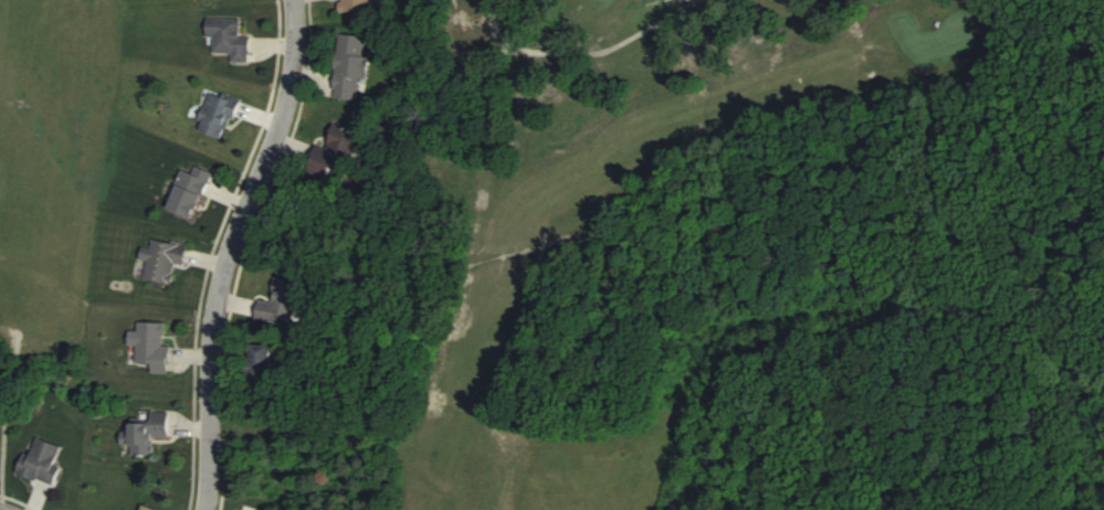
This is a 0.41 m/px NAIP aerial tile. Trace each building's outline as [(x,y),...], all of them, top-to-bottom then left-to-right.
[(369,0),(336,0),(336,11),(369,12),(369,0)] [(242,18),(208,17),(208,37),(215,37),(215,54),(233,54),(233,62),(251,62),(251,36),(242,36),(242,18)] [(336,97),(368,99),(371,36),(339,35),(336,97)] [(231,137),(238,96),(208,91),(201,133),(231,137)] [(328,148),(318,146),(313,167),(352,178),(364,131),(335,123),(328,148)] [(170,208),(196,218),(214,172),(188,162),(170,208)] [(146,279),(181,286),(188,244),(154,238),(152,248),(144,247),(142,260),(149,261),(146,279)] [(257,320),(295,327),(303,283),(278,278),(274,301),(261,298),(257,320)] [(169,373),(171,323),(139,322),(139,331),(131,330),(131,346),(139,346),(138,363),(153,363),(152,373),(169,373)] [(150,421),(132,420),(131,433),(124,433),(123,456),(155,456),(155,438),(171,438),(171,413),(150,413),(150,421)] [(67,448),(36,436),(22,472),(53,484),(67,448)]
